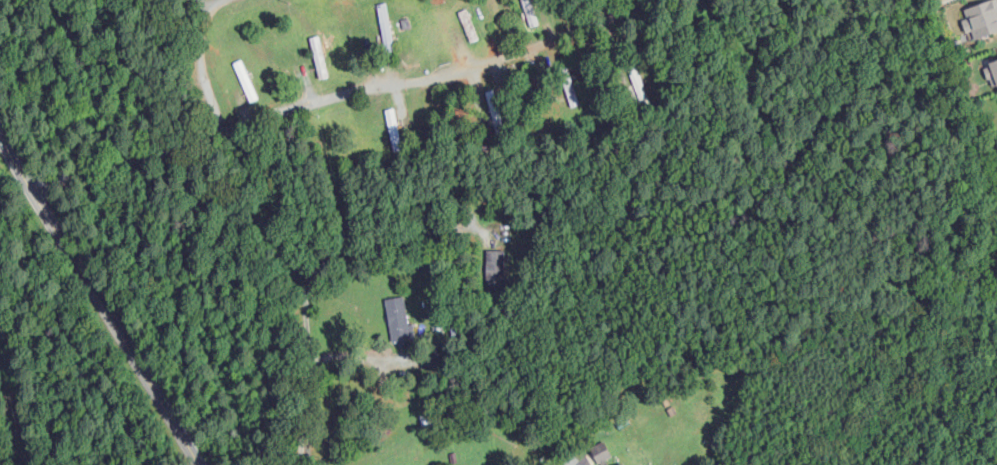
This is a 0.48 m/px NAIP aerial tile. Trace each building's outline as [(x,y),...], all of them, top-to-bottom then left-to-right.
[(530,26),(539,22),(532,0),(521,0),(530,26)] [(971,30),(973,36),(996,30),(996,0),(986,0),(963,6),(966,17),(961,18),(965,31),(971,30)] [(383,42),(392,40),(385,3),(376,5),(383,42)] [(460,9),(467,41),(476,39),(468,8),(460,9)] [(308,37),(319,78),(328,76),(317,34),(308,37)] [(996,84),(996,59),(984,63),(991,86),(996,84)] [(493,88),(485,90),(492,117),(500,116),(493,88)] [(402,146),(392,115),(395,114),(392,107),(384,109),(395,148),(402,146)] [(486,249),(485,284),(502,284),(502,270),(508,270),(509,249),(486,249)] [(385,297),(389,343),(410,341),(408,324),(407,324),(405,296),(385,297)] [(597,462),(611,456),(604,440),(589,447),(597,462)]
